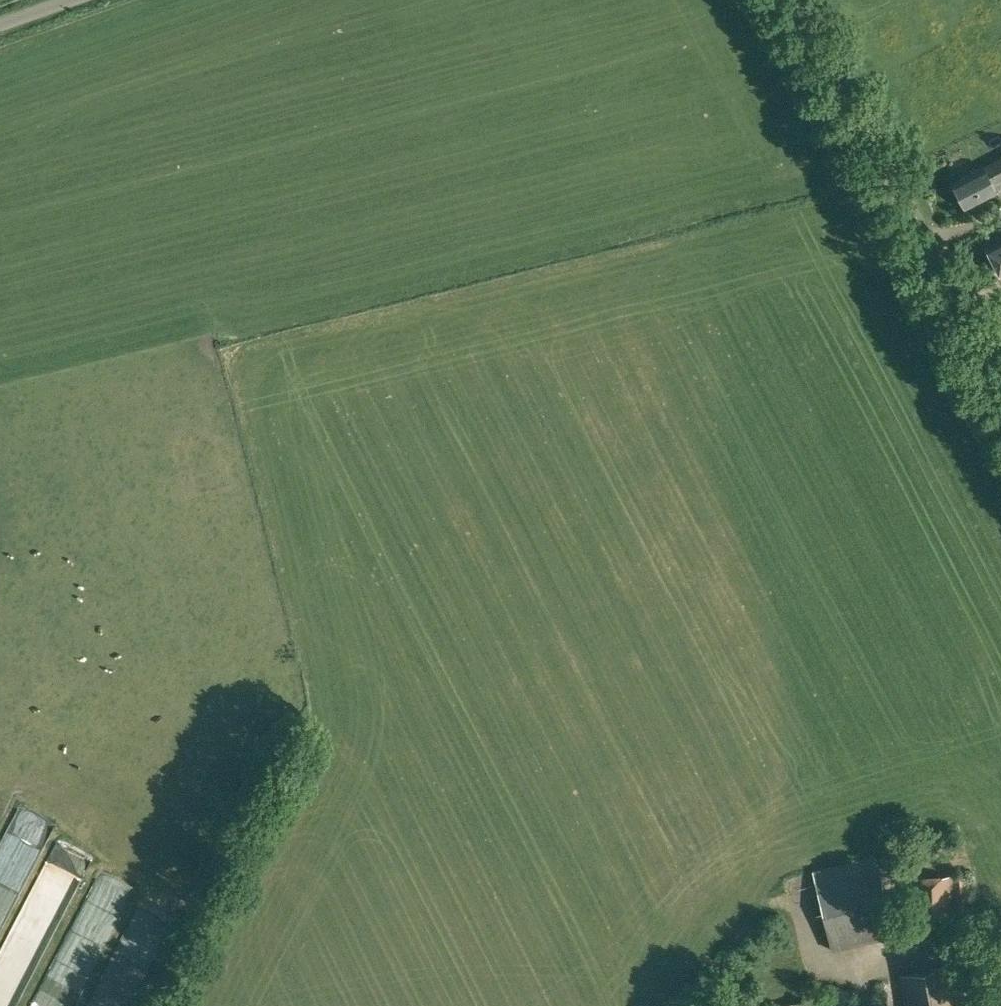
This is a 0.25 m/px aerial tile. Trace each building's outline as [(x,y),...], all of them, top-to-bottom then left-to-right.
[(952,182),(965,207),(966,208),(997,191),(1000,194),(1000,156),(984,165),(952,182)] [(987,246),(1000,273),(1000,239),(987,246)] [(832,950),(895,934),(876,856),(813,870),(832,950)] [(970,919),(969,874),(910,877),(913,925),(955,922),(955,902),(956,919),(970,919)] [(948,964),(900,975),(907,1005),(957,1005),(948,964)]
